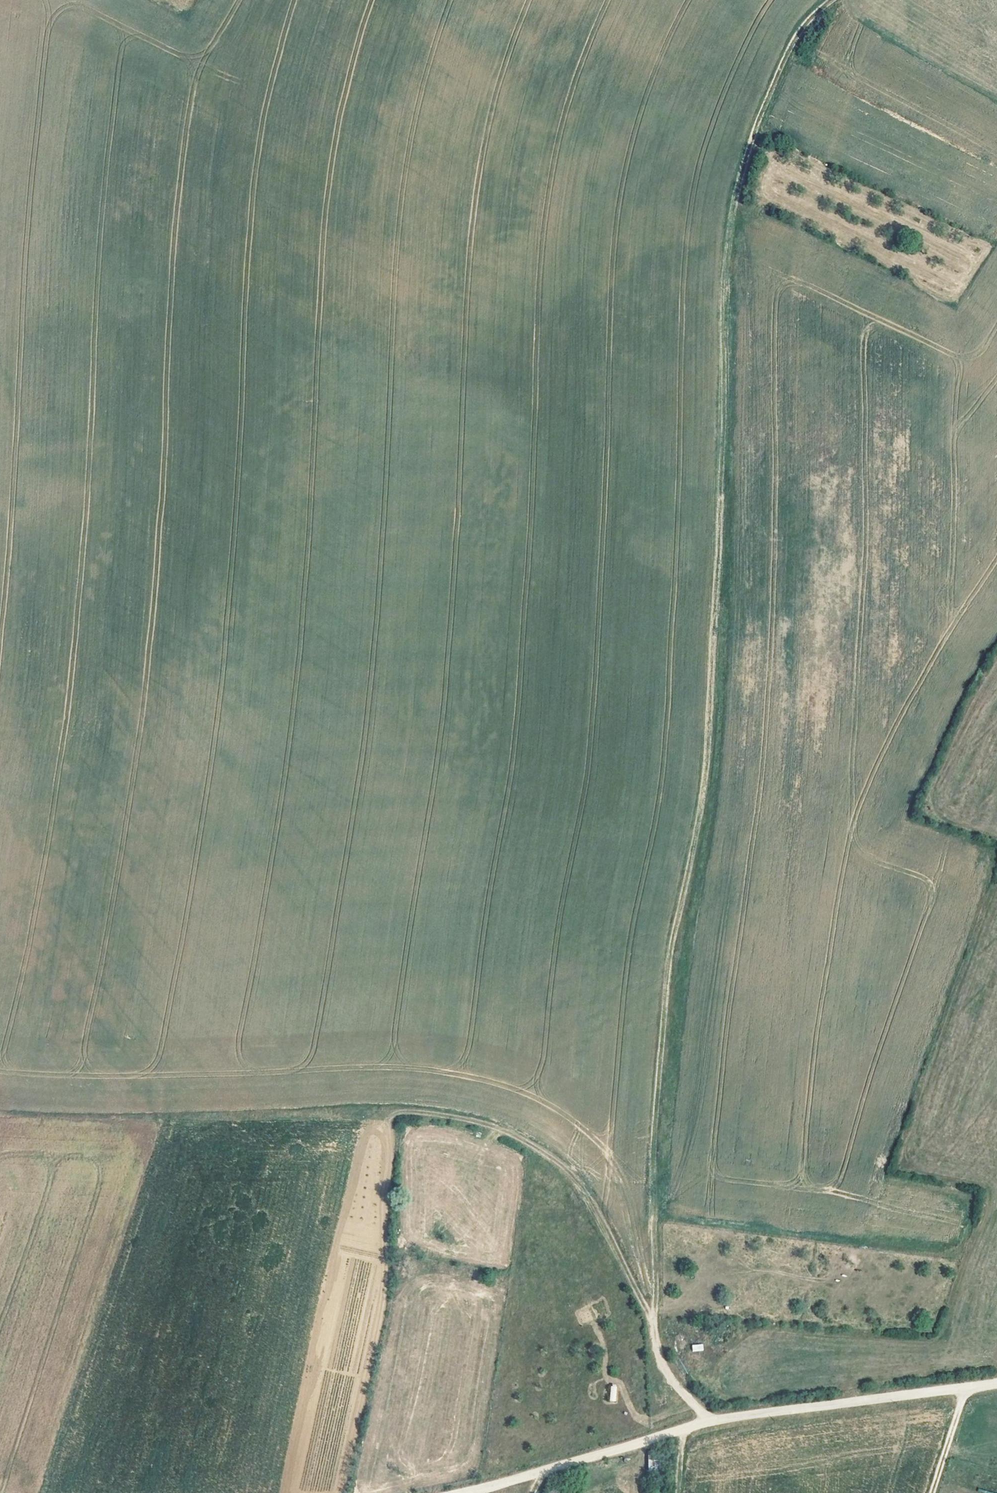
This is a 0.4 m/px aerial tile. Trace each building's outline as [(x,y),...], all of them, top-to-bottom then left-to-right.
[(703,1343),(692,1344),(692,1352),(704,1351),(703,1343)] [(648,1471),(659,1471),(659,1451),(648,1451),(648,1471)]
